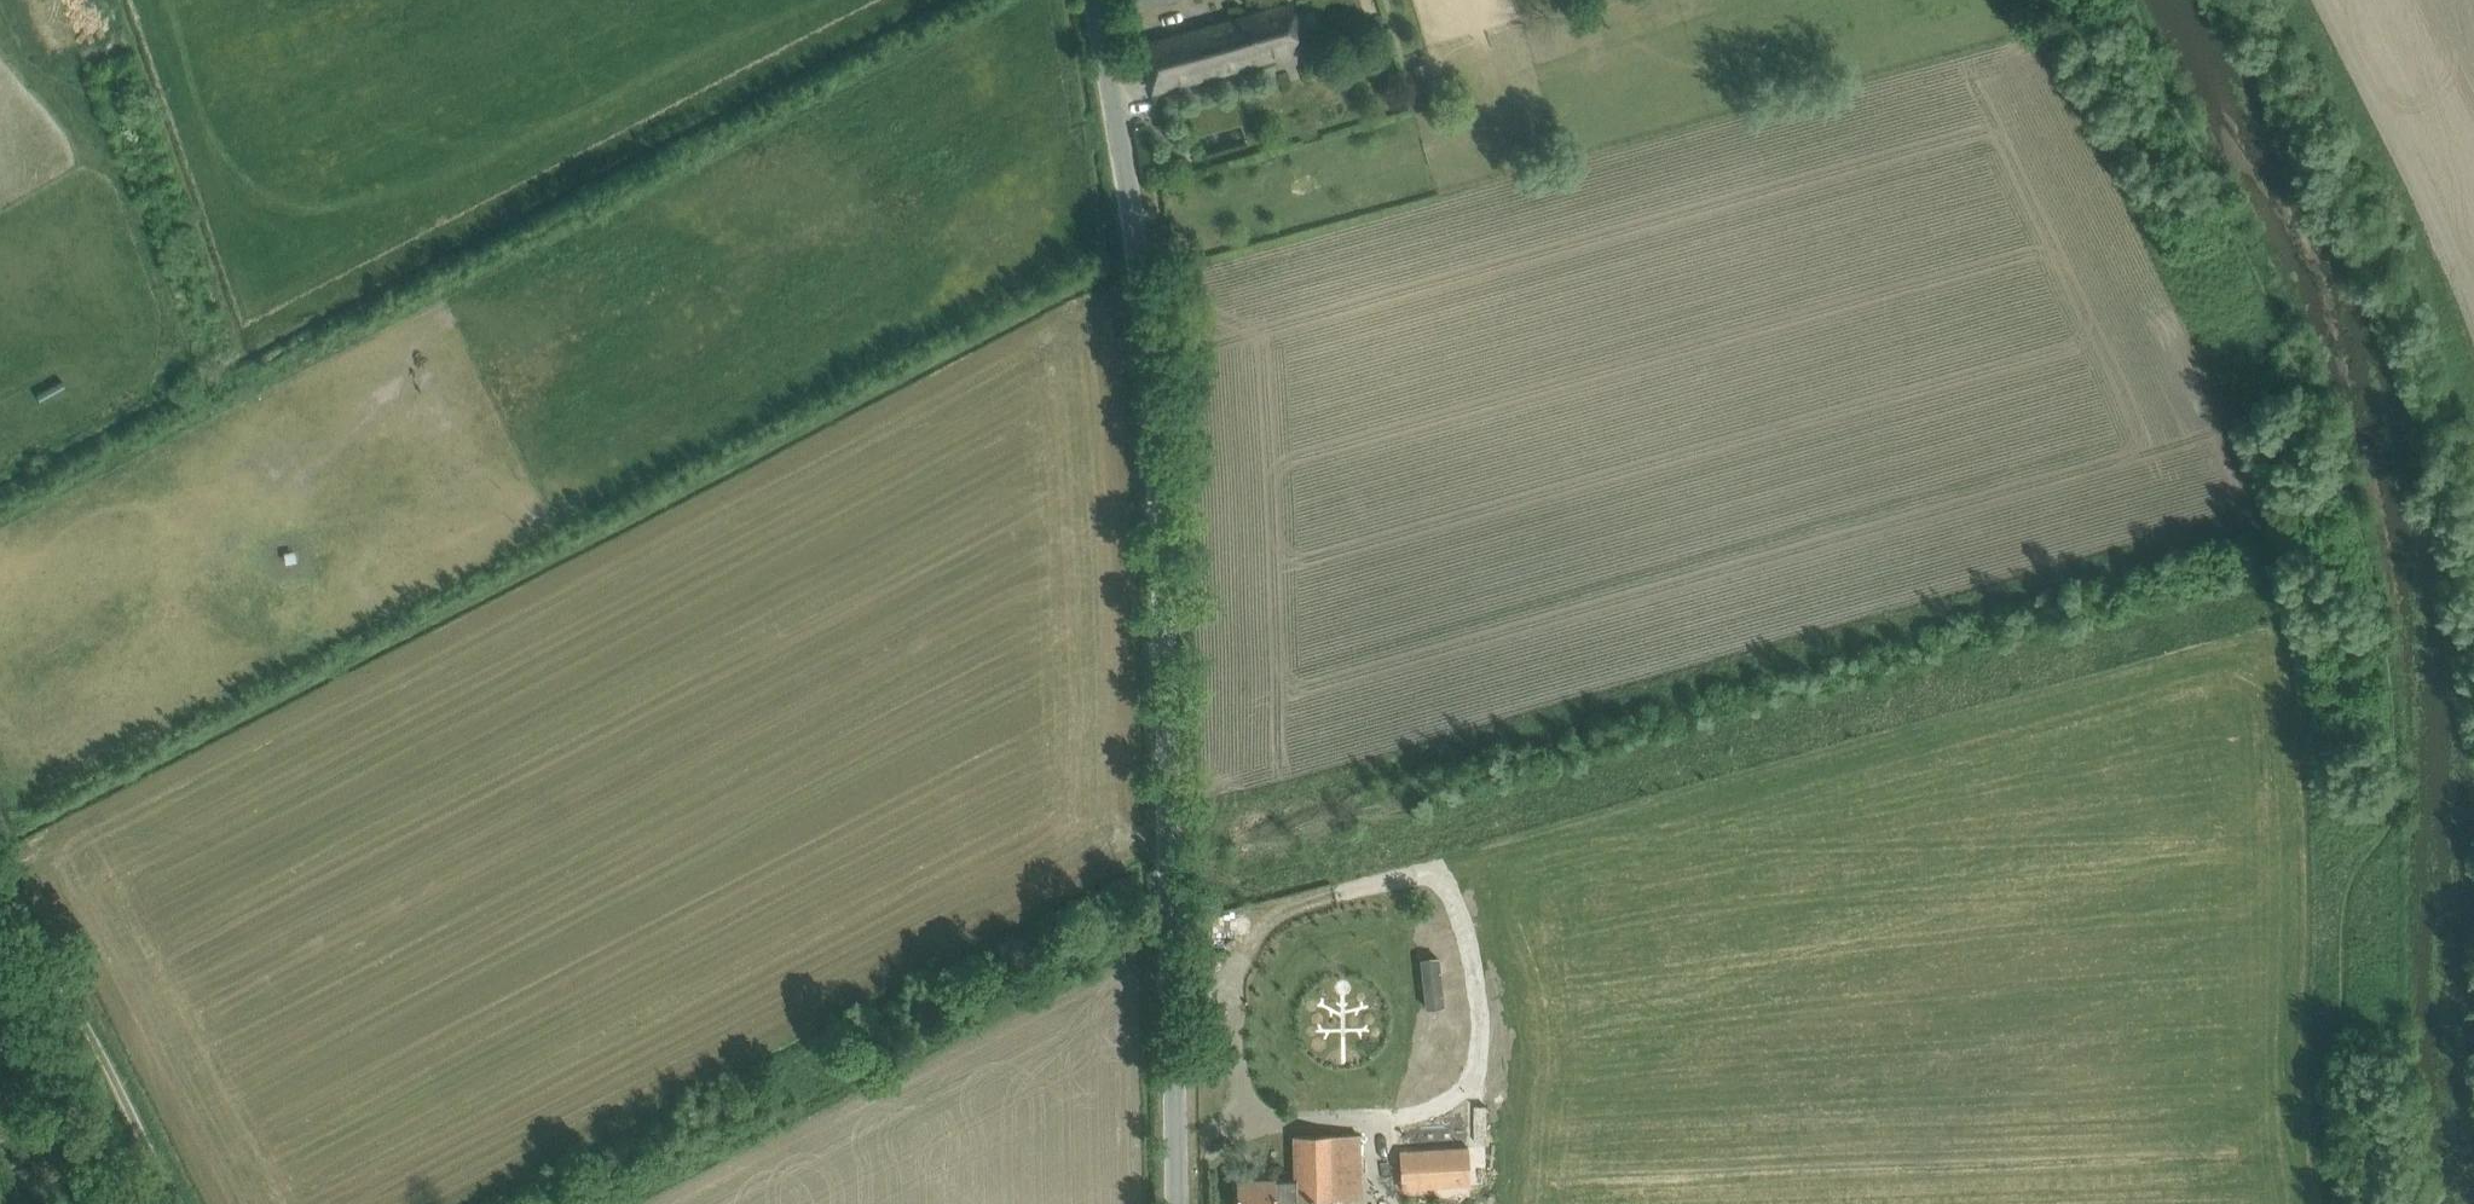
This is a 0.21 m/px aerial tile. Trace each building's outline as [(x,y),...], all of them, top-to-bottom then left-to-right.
[(1133,12),(1176,0),(1130,0),(1133,12)] [(1154,91),(1177,84),(1304,49),(1292,4),(1238,19),(1237,13),(1227,16),(1229,22),(1141,46),(1154,91)] [(1427,62),(1413,65),(1419,88),(1433,85),(1427,62)] [(1360,1176),(1359,1134),(1294,1135),(1295,1178),(1275,1179),(1275,1178),(1237,1179),(1237,1203),(1275,1203),(1275,1199),(1361,1197),(1360,1176)] [(1469,1144),(1399,1148),(1402,1191),(1471,1188),(1469,1144)]
